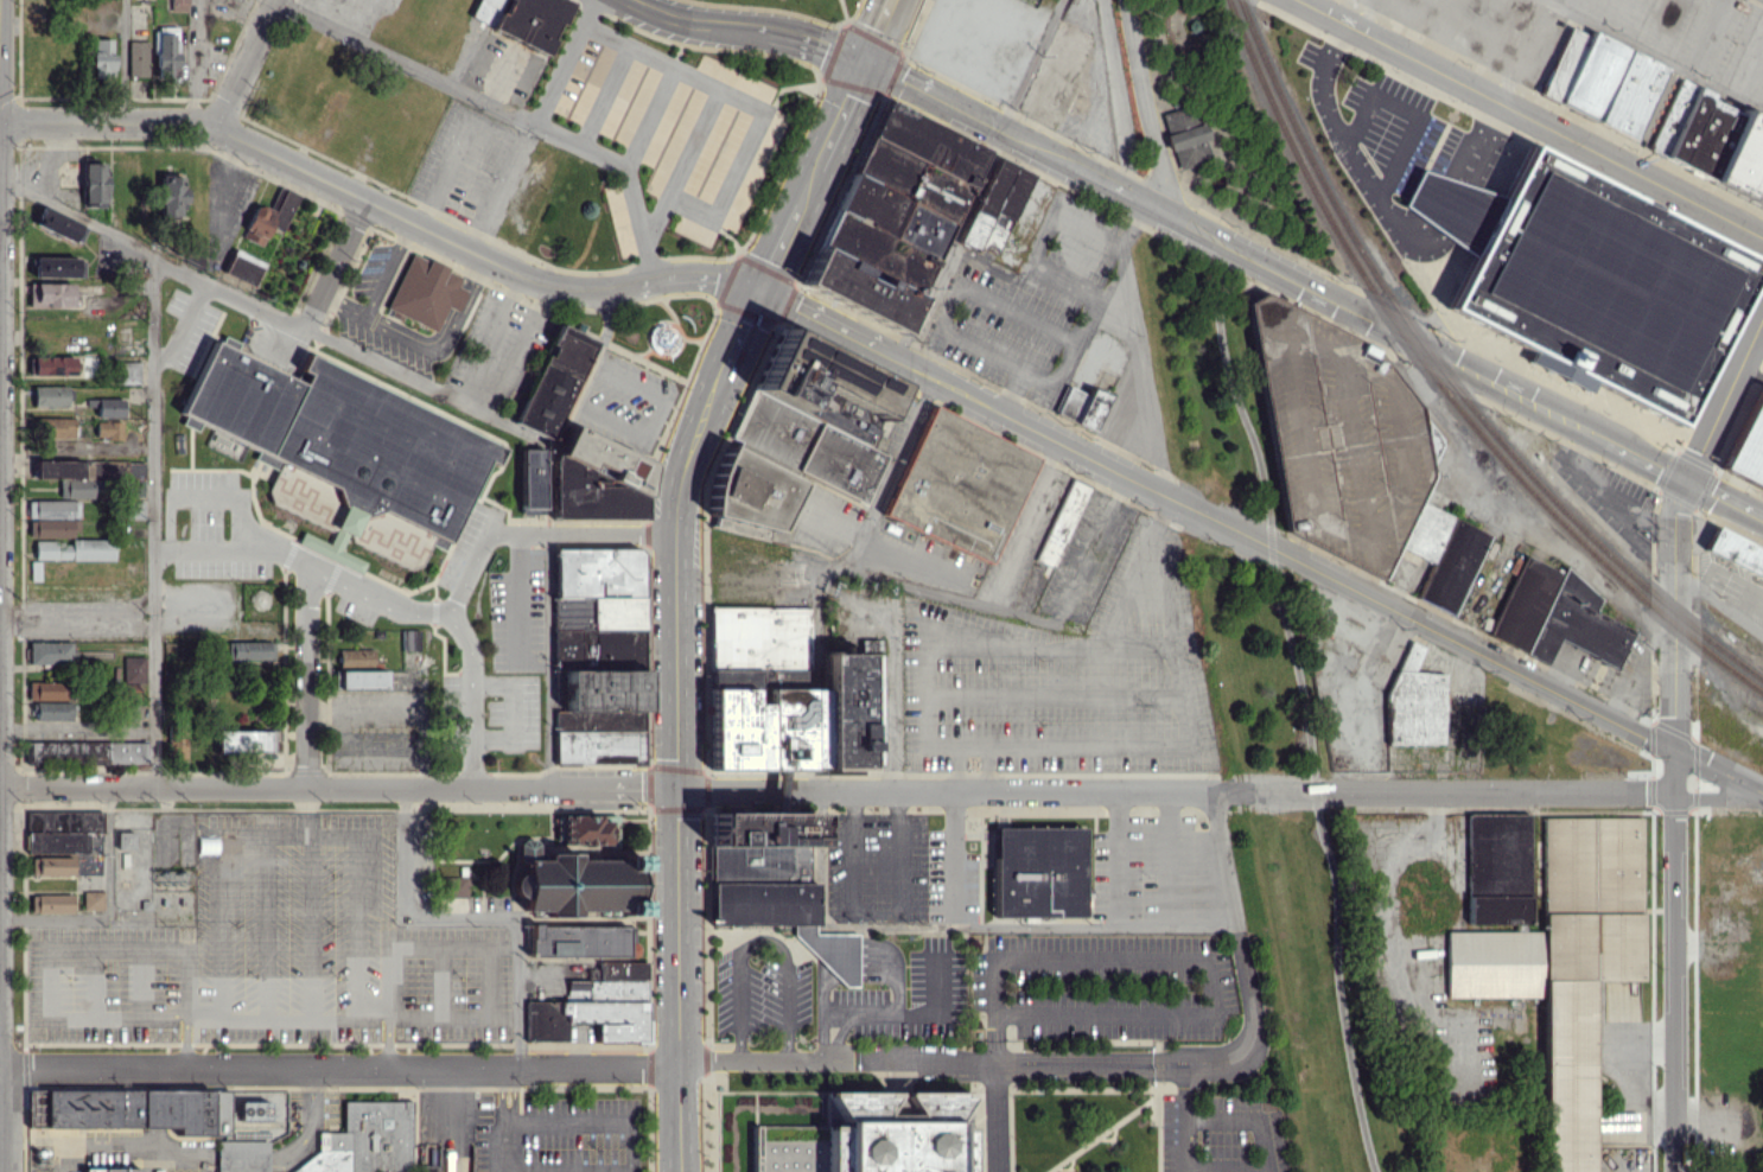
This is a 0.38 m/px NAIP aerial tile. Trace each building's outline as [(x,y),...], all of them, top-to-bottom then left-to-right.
[(170,10),(187,10),(187,0),(170,0),(170,10)] [(468,20),(547,53),(570,0),(477,0),(468,20)] [(177,27),(154,27),(155,77),(177,76),(177,27)] [(1538,95),(1630,139),(1665,67),(1589,31),(1587,35),(1570,27),(1538,95)] [(112,38),(92,38),(91,76),(111,77),(112,38)] [(148,40),(128,40),(127,76),(147,76),(148,40)] [(1741,111),(1740,112),(1709,100),(1712,93),(1677,78),(1646,154),(1762,203),(1762,120),(1741,111)] [(983,144),(880,102),(805,290),(907,331),(983,144)] [(1159,114),(1177,168),(1209,158),(1191,103),(1159,114)] [(1527,144),(1444,307),(1678,425),(1759,262),(1527,144)] [(1029,171),(992,157),(959,244),(973,250),(975,245),(997,254),(1029,171)] [(106,162),(83,162),(82,206),(104,207),(106,162)] [(184,217),(186,173),(161,172),(159,216),(184,217)] [(297,194),(279,187),(270,210),(254,203),(240,237),(261,245),(268,227),(281,232),(297,194)] [(77,244),(85,227),(41,206),(33,224),(77,244)] [(252,286),(263,263),(233,249),(222,272),(252,286)] [(436,331),(446,306),(457,311),(466,290),(457,286),(461,274),(409,253),(386,311),(436,331)] [(31,277),(81,277),(81,258),(31,257),(31,277)] [(72,307),(72,283),(29,282),(28,306),(72,307)] [(1452,615),(1489,533),(1425,504),(1421,432),(1335,301),(1339,364),(1350,402),(1333,403),(1340,399),(1335,384),(1324,384),(1326,425),(1312,403),(1261,406),(1287,485),(1297,463),(1319,462),(1329,492),(1342,484),(1341,487),(1353,483),(1380,495),(1385,510),(1386,508),(1410,518),(1396,523),(1405,550),(1431,562),(1415,598),(1452,615)] [(593,340),(555,324),(514,424),(551,439),(593,340)] [(892,377),(773,332),(703,513),(717,518),(715,522),(785,549),(794,526),(782,521),(800,476),(864,501),(883,453),(865,447),(892,377)] [(178,413),(178,412),(183,401),(195,378),(212,340),(218,343),(222,337),(223,335),(237,342),(234,350),(300,383),(303,378),(305,372),(298,369),(306,352),(374,386),(376,387),(378,388),(429,413),(432,414),(502,447),(496,459),(495,461),(494,464),(486,460),(446,542),(433,536),(431,540),(429,543),(419,565),(408,568),(349,540),(349,536),(346,535),(340,531),(335,529),(332,528),(329,530),(269,502),(266,490),(275,469),(259,460),(253,458),(256,451),(246,446),(244,445),(211,428),(199,422),(196,431),(192,428),(190,427),(187,427),(180,422),(184,415),(178,413)] [(74,356),(28,355),(28,375),(73,375),(74,356)] [(139,383),(139,360),(119,361),(120,383),(139,383)] [(1055,415),(1096,430),(1109,395),(1089,388),(1087,394),(1065,386),(1055,415)] [(1754,392),(1718,477),(1762,496),(1762,396),(1754,392)] [(96,416),(127,416),(127,397),(87,398),(87,406),(96,406),(96,416)] [(1036,458),(986,562),(882,514),(931,408),(1036,458)] [(74,417),(33,417),(33,436),(74,437),(74,417)] [(121,421),(96,421),(96,437),(121,437),(121,421)] [(643,518),(643,492),(647,481),(647,471),(651,461),(565,427),(551,462),(552,518),(643,518)] [(211,429),(204,444),(237,460),(244,445),(211,429)] [(172,433),(173,452),(183,452),(182,433),(172,433)] [(521,448),(520,513),(541,513),(542,448),(521,448)] [(142,461),(35,460),(35,478),(60,478),(59,497),(92,497),(92,490),(102,491),(102,478),(142,479),(142,461)] [(1087,485),(1067,478),(1036,560),(1056,567),(1087,485)] [(77,518),(78,501),(28,500),(27,517),(77,518)] [(28,537),(72,537),(72,519),(29,519),(28,537)] [(1713,528),(1701,552),(1762,580),(1762,551),(1713,528)] [(113,560),(113,539),(71,538),(71,541),(34,541),(34,558),(113,560)] [(553,548),(554,669),(564,669),(565,710),(554,711),(554,763),(643,763),(642,547),(553,548)] [(1547,661),(1556,641),(1617,665),(1632,628),(1593,612),(1602,591),(1560,574),(1561,571),(1522,555),(1488,637),(1547,661)] [(261,607),(259,609),(255,607),(253,606),(250,604),(249,600),(249,597),(250,594),(252,592),(255,590),(257,588),(261,590),(263,591),(266,592),(268,595),(268,598),(268,601),(267,604),(265,606),(261,607)] [(882,653),(821,654),(821,688),(766,688),(766,704),(752,704),(751,688),(759,688),(759,668),(809,668),(809,606),(710,606),(711,769),(864,768),(864,764),(882,764),(882,653)] [(401,629),(401,650),(420,649),(419,629),(401,629)] [(273,659),(272,640),(225,642),(225,660),(273,659)] [(1442,744),(1443,673),(1414,672),(1414,669),(1423,646),(1409,640),(1386,693),(1385,743),(1442,744)] [(72,641),(29,641),(28,663),(72,664),(72,641)] [(373,668),(373,649),(339,650),(339,669),(351,669),(351,668),(373,668)] [(143,656),(122,656),(120,694),(141,695),(143,656)] [(386,687),(386,670),(339,671),(340,688),(386,687)] [(68,681),(28,681),(27,699),(67,699),(68,681)] [(70,702),(35,703),(35,720),(71,719),(70,702)] [(216,730),(216,752),(274,751),(273,729),(216,730)] [(187,734),(175,734),(175,760),(187,760),(187,734)] [(24,742),(25,764),(147,762),(146,740),(24,742)] [(101,810),(26,811),(26,852),(87,852),(86,832),(102,831),(101,810)] [(813,812),(710,812),(710,923),(792,923),(792,938),(822,938),(822,986),(857,986),(857,933),(815,933),(815,881),(809,881),(809,845),(813,845),(813,812)] [(1528,813),(1466,814),(1467,923),(1529,923),(1528,813)] [(561,816),(561,843),(609,843),(609,816),(561,816)] [(1542,817),(1542,931),(1446,931),(1446,996),(1543,996),(1543,1171),(1593,1171),(1593,981),(1641,981),(1641,817),(1542,817)] [(987,829),(1076,830),(1075,913),(986,913),(987,829)] [(132,848),(133,832),(118,831),(117,848),(132,848)] [(196,837),(197,853),(217,852),(216,836),(196,837)] [(636,854),(622,855),(622,857),(577,861),(576,852),(537,855),(536,838),(518,839),(520,873),(511,874),(513,896),(522,895),(523,911),(546,909),(547,918),(577,916),(577,912),(622,909),(622,916),(640,915),(636,854)] [(72,875),(72,856),(31,857),(31,875),(72,875)] [(467,876),(446,876),(446,896),(466,896),(467,876)] [(103,908),(102,891),(83,891),(83,909),(103,908)] [(72,912),(72,894),(30,895),(30,912),(72,912)] [(645,1042),(646,961),(597,961),(597,981),(566,981),(566,1001),(525,1001),(525,1040),(566,1040),(566,1021),(596,1021),(596,1041),(645,1042)] [(266,1145),(268,1171),(216,1171),(216,1140),(227,1139),(227,1133),(176,1133),(176,1126),(28,1126),(30,1091),(287,1090),(287,1133),(266,1145)] [(969,1126),(969,1171),(747,1171),(746,1125),(825,1125),(823,1090),(892,1091),(891,1098),(878,1114),(914,1114),(902,1097),(900,1093),(973,1091),(953,1121),(953,1125),(969,1126)] [(439,1171),(371,1171),(289,1171),(316,1151),(317,1132),(343,1130),(344,1101),(410,1101),(409,1163),(418,1163),(418,1142),(438,1142),(439,1171)] [(82,1159),(82,1171),(132,1171),(82,1159)]
